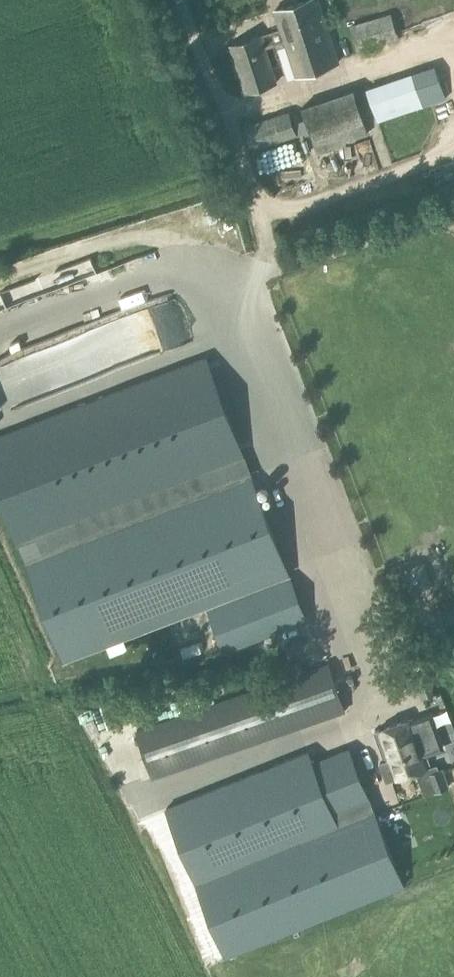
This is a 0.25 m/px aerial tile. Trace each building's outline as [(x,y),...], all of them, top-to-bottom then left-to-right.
[(285,42),(296,76),(339,62),(319,0),(310,0),(275,11),(281,29),(230,45),(246,93),(278,83),(267,48),(285,42)] [(358,50),(398,39),(392,15),(351,26),(358,50)] [(376,113),(444,91),(436,68),(369,90),(376,113)] [(365,122),(366,122),(355,90),(304,107),(314,138),(314,139),(320,154),(346,146),(352,141),(369,135),(365,122)] [(279,95),(283,109),(295,105),(291,91),(279,95)] [(260,148),(297,135),(288,112),(251,124),(260,148)] [(0,380),(0,410),(37,397),(22,356),(0,364),(0,375),(2,380),(0,380)] [(206,357),(0,436),(0,496),(18,544),(20,543),(27,562),(251,476),(206,357)] [(289,576),(251,476),(27,562),(65,662),(289,576)] [(403,574),(411,596),(434,588),(426,566),(403,574)] [(306,619),(291,579),(210,610),(226,650),(306,619)] [(136,734),(153,781),(345,713),(328,666),(136,734)] [(442,709),(427,672),(414,677),(429,714),(442,709)] [(392,779),(431,765),(414,719),(375,734),(386,763),(381,765),(387,780),(392,779)] [(366,790),(349,748),(313,763),(309,751),(167,808),(227,957),(273,939),(404,886),(403,882),(366,790)] [(429,776),(436,792),(450,786),(444,770),(429,776)] [(145,845),(165,839),(160,821),(140,827),(145,845)]
